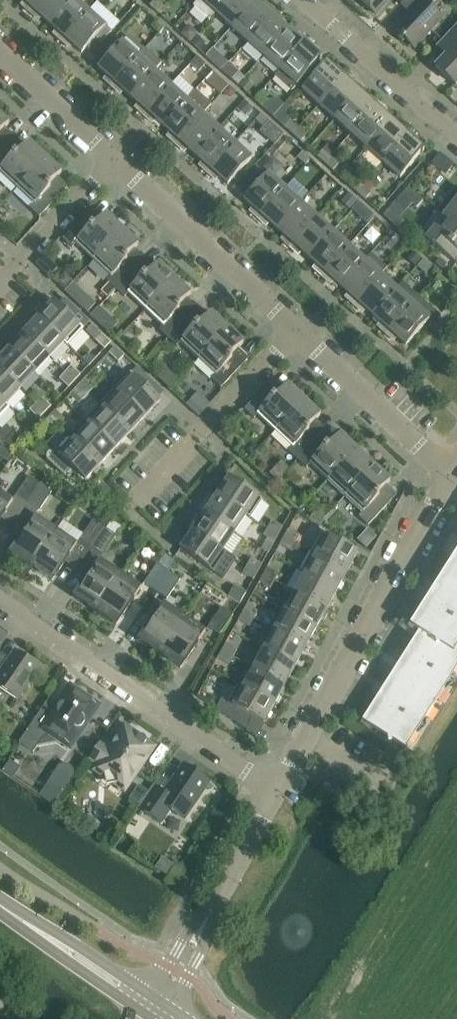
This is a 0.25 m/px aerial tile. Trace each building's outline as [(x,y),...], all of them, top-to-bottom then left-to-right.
[(28,6),(24,10),(29,15),(43,0),(21,0),(28,6)] [(29,15),(34,19),(38,15),(49,25),(72,0),(43,0),(29,15)] [(75,0),(72,0),(49,25),(60,35),(56,39),(61,44),(89,13),(75,0)] [(228,0),(199,0),(193,8),(209,22),(215,14),(228,0)] [(253,0),(228,0),(215,14),(232,29),(256,2),(253,0)] [(390,0),(358,0),(376,16),(390,0)] [(441,20),(429,9),(437,0),(406,0),(404,2),(413,10),(394,31),(401,38),(400,39),(402,42),(404,40),(414,50),(441,20)] [(163,8),(155,1),(149,7),(157,14),(163,8)] [(270,8),(267,12),(256,2),(232,29),(248,43),(275,12),(270,8)] [(280,17),(275,12),(248,43),(264,58),(288,31),(277,21),(280,17)] [(112,33),(89,13),(61,44),(67,48),(70,44),(82,55),(95,40),(101,45),(112,33)] [(165,29),(157,22),(151,28),(159,35),(165,29)] [(190,27),(183,36),(191,44),(198,36),(199,35),(190,27)] [(442,44),(451,52),(435,69),(455,88),(456,86),(456,28),(442,44)] [(166,31),(159,39),(164,44),(169,43),(174,38),(166,31)] [(307,41),(302,37),(299,41),(288,31),(264,58),(280,72),(307,41)] [(198,36),(191,44),(203,54),(210,46),(198,36)] [(123,42),(122,43),(116,38),(105,49),(111,55),(98,69),(109,80),(106,84),(111,88),(139,58),(144,51),(131,40),(129,39),(128,39),(127,40),(125,40),(124,41),(123,42)] [(321,60),(309,50),(313,46),(307,41),(280,72),(275,78),(292,93),(321,60)] [(139,58),(111,88),(116,93),(120,89),(130,99),(155,72),(161,65),(145,51),(144,51),(139,58)] [(214,51),(207,58),(215,65),(221,58),(214,51)] [(197,58),(190,65),(199,73),(206,65),(197,58)] [(229,65),(222,73),(231,81),(238,73),(229,65)] [(346,76),(340,71),(337,75),(326,65),(302,92),(319,107),(346,76)] [(171,87),(155,72),(130,99),(142,109),(138,113),(143,117),(171,87)] [(229,87),(213,73),(205,82),(221,96),(229,87)] [(359,94),(348,85),(351,81),(346,76),(319,107),(335,121),(359,94)] [(187,101),(171,87),(143,117),(148,122),(152,118),(163,128),(187,101)] [(229,87),(224,94),(228,97),(232,97),(236,93),(229,87)] [(373,100),(369,104),(359,94),(335,121),(351,136),(378,105),(373,100)] [(268,103),(260,95),(254,101),(262,109),(268,103)] [(203,116),(187,101),(163,128),(174,138),(170,142),(175,146),(203,116)] [(246,102),(238,111),(245,117),(253,109),(246,102)] [(384,110),(378,105),(351,136),(367,150),(391,123),(380,114),(384,110)] [(0,116),(0,134),(9,125),(0,116)] [(219,130),(203,116),(175,146),(180,151),(184,147),(195,157),(219,130)] [(269,123),(261,116),(256,122),(264,129),(269,123)] [(298,130),(290,123),(285,129),(293,136),(298,130)] [(410,134),(405,129),(402,133),(391,123),(367,150),(383,164),(410,134)] [(235,145),(219,130),(195,157),(206,167),(202,171),(207,175),(235,145)] [(293,136),(300,143),(306,137),(298,130),(293,136)] [(424,153),(412,142),(416,138),(410,134),(383,164),(400,179),(424,153)] [(29,144),(16,157),(6,148),(0,155),(0,174),(16,190),(45,159),(29,144)] [(252,160),(235,145),(207,175),(213,180),(216,176),(228,186),(252,160)] [(330,159),(322,152),(317,158),(325,165),(330,159)] [(311,161),(303,153),(297,159),(305,166),(311,161)] [(440,154),(431,165),(445,176),(453,166),(440,154)] [(62,174),(45,159),(16,190),(34,206),(30,210),(40,219),(59,198),(49,188),(62,174)] [(338,166),(330,159),(325,165),(333,172),(338,166)] [(284,189),(268,174),(244,201),(255,211),(252,215),(257,220),(284,189)] [(362,188),(354,181),(349,187),(357,194),(362,188)] [(370,195),(362,188),(357,194),(365,201),(370,195)] [(301,204),(284,189),(257,220),(262,225),(266,221),(277,231),(301,204)] [(349,195),(341,204),(350,212),(358,203),(349,195)] [(444,216),(456,226),(456,199),(444,216)] [(317,218),(301,204),(277,231),(288,241),(284,245),(289,249),(317,218)] [(391,209),(385,217),(393,224),(400,217),(391,209)] [(367,212),(360,219),(368,226),(374,219),(367,212)] [(122,231),(106,216),(93,230),(82,220),(63,240),(72,249),(76,246),(93,262),(122,231)] [(444,216),(425,241),(456,265),(456,226),(444,216)] [(333,233),(317,218),(289,249),(294,254),(298,250),(309,260),(333,233)] [(138,246),(122,231),(93,262),(110,278),(107,282),(116,290),(135,269),(125,260),(138,246)] [(349,247),(333,233),(309,260),(320,270),(316,274),(321,278),(349,247)] [(365,262),(349,247),(321,278),(326,283),(330,279),(341,289),(365,262)] [(414,254),(408,261),(415,268),(422,261),(414,254)] [(381,276),(387,270),(371,255),(365,262),(341,289),(352,299),(348,303),(353,307),(381,276)] [(423,262),(417,269),(426,277),(432,270),(423,262)] [(175,280),(158,265),(145,279),(135,269),(116,290),(125,299),(128,295),(146,311),(175,280)] [(397,291),(397,290),(381,276),(353,307),(358,312),(362,308),(373,317),(397,291)] [(434,282),(442,289),(447,283),(439,276),(434,282)] [(63,277),(57,284),(65,291),(73,283),(67,277),(63,277)] [(191,295),(175,280),(146,311),(163,327),(159,331),(168,339),(188,319),(178,309),(191,295)] [(419,299),(403,284),(397,290),(397,291),(373,317),(384,327),(380,331),(386,336),(419,299)] [(429,320),(435,313),(419,299),(386,336),(391,341),(394,337),(406,347),(430,320),(429,320)] [(68,348),(84,330),(54,303),(38,319),(65,344),(64,344),(68,348)] [(227,330),(211,314),(198,328),(188,319),(168,339),(177,348),(181,344),(198,360),(227,330)] [(64,344),(65,344),(38,319),(24,335),(50,359),(64,344)] [(243,345),(227,330),(198,360),(215,377),(212,380),(221,389),(241,368),(230,359),(243,345)] [(50,359),(24,335),(9,350),(35,375),(50,359)] [(105,350),(111,344),(101,335),(95,342),(105,350)] [(118,363),(125,357),(115,348),(109,355),(118,363)] [(9,350),(0,360),(0,372),(20,391),(35,375),(9,350)] [(102,365),(96,371),(102,377),(106,373),(106,369),(102,365)] [(80,376),(71,368),(65,374),(75,383),(80,376)] [(0,372),(0,401),(5,407),(6,406),(20,391),(0,372)] [(75,383),(65,374),(59,380),(69,389),(75,383)] [(145,419),(160,403),(130,375),(115,391),(145,419)] [(94,389),(85,380),(79,387),(88,395),(94,389)] [(304,402),(288,386),(275,400),(264,390),(245,411),(254,420),(258,416),(275,432),(304,402)] [(88,395),(79,387),(73,393),(82,402),(88,395)] [(145,419),(115,391),(100,407),(130,435),(145,419)] [(51,408),(42,399),(36,405),(45,414),(51,408)] [(5,407),(0,401),(0,419),(10,409),(6,406),(5,407)] [(320,417),(304,402),(275,432),(292,449),(288,452),(298,461),(317,440),(307,431),(320,417)] [(45,414),(36,405),(30,412),(39,420),(45,414)] [(130,435),(100,407),(86,422),(115,450),(130,435)] [(65,421),(55,412),(49,418),(59,427),(65,421)] [(59,427),(49,418),(44,424),(53,433),(59,427)] [(115,450),(86,422),(71,438),(101,466),(115,450)] [(0,433),(0,439),(4,443),(13,434),(6,427),(0,433)] [(20,440),(14,434),(5,444),(11,450),(20,440)] [(356,451),(340,435),(327,449),(317,440),(298,461),(306,469),(310,465),(327,482),(356,451)] [(101,466),(71,438),(56,454),(54,452),(52,452),(49,453),(47,456),(46,459),(47,461),(65,477),(68,478),(70,477),(74,472),(85,482),(101,466)] [(374,467),(356,451),(327,482),(345,498),(374,467)] [(390,482),(374,467),(345,498),(362,514),(359,518),(368,527),(388,506),(377,496),(390,482)] [(40,486),(29,478),(15,498),(27,505),(40,486)] [(263,501),(229,478),(217,497),(246,517),(246,518),(250,520),(263,501)] [(52,493),(40,486),(27,505),(39,513),(52,493)] [(0,493),(0,521),(13,502),(0,493)] [(234,535),(246,518),(246,517),(217,497),(204,515),(234,535)] [(325,519),(314,513),(309,521),(321,527),(325,519)] [(234,535),(204,515),(192,533),(222,553),(223,552),(234,535)] [(56,531),(35,517),(10,554),(31,568),(56,531)] [(105,529),(93,521),(80,541),(91,549),(105,529)] [(283,528),(271,522),(267,529),(278,536),(283,528)] [(116,537),(105,529),(91,549),(103,557),(116,537)] [(278,536),(267,529),(263,537),(274,543),(278,536)] [(77,545),(56,531),(31,568),(52,582),(77,545)] [(299,537),(288,531),(284,539),(295,545),(299,537)] [(223,552),(222,553),(192,533),(180,551),(214,574),(227,555),(223,552)] [(347,573),(358,553),(322,534),(311,554),(347,573)] [(295,545),(284,539),(280,546),(291,552),(295,545)] [(347,573),(311,554),(301,572),(305,575),(337,592),(347,573)] [(251,560),(247,567),(258,573),(262,566),(251,560)] [(120,575),(99,561),(74,598),(95,612),(120,575)] [(456,670),(456,656),(454,654),(456,650),(456,561),(413,630),(422,636),(366,726),(406,751),(456,670)] [(169,573),(157,565),(144,585),(155,593),(169,573)] [(258,573),(247,567),(242,575),(254,581),(258,573)] [(279,575),(268,569),(263,576),(274,582),(279,575)] [(180,581),(169,573),(155,593),(167,600),(180,581)] [(141,589),(120,575),(95,612),(116,626),(141,589)] [(337,592),(305,575),(295,594),(326,611),(337,592)] [(274,582),(263,576),(259,584),(270,590),(274,582)] [(234,587),(227,598),(239,605),(246,594),(234,587)] [(326,611),(295,594),(284,613),(316,630),(326,611)] [(184,619),(164,605),(139,641),(160,655),(184,619)] [(258,613),(247,607),(242,614),(254,620),(258,613)] [(233,616),(222,608),(208,628),(220,636),(233,616)] [(316,630),(284,613),(274,632),(305,649),(316,630)] [(254,620),(242,614),(238,622),(249,628),(254,620)] [(205,633),(184,619),(160,655),(181,670),(205,633)] [(305,649),(274,632),(264,650),(295,668),(305,649)] [(237,651),(226,644),(222,652),(233,658),(237,651)] [(295,668),(264,650),(253,669),(285,687),(295,668)] [(16,652),(7,665),(0,660),(0,690),(17,701),(39,668),(16,652)] [(233,658),(222,652),(218,660),(229,666),(233,658)] [(285,687),(253,669),(243,688),(274,706),(285,687)] [(243,688),(239,685),(229,704),(222,700),(216,711),(246,731),(253,720),(263,725),(274,706),(243,688)] [(94,705),(74,691),(69,692),(59,706),(49,700),(26,734),(40,743),(43,739),(59,736),(70,744),(69,747),(70,748),(95,710),(94,705)] [(25,704),(18,715),(27,722),(34,710),(25,704)] [(151,749),(146,745),(146,744),(145,740),(142,738),(138,739),(137,739),(126,732),(117,745),(105,737),(84,768),(97,777),(98,777),(125,795),(132,785),(129,782),(151,749)] [(209,783),(183,766),(165,793),(154,786),(138,809),(163,825),(172,812),(184,820),(209,783)] [(148,793),(139,786),(129,800),(139,807),(148,793)]
